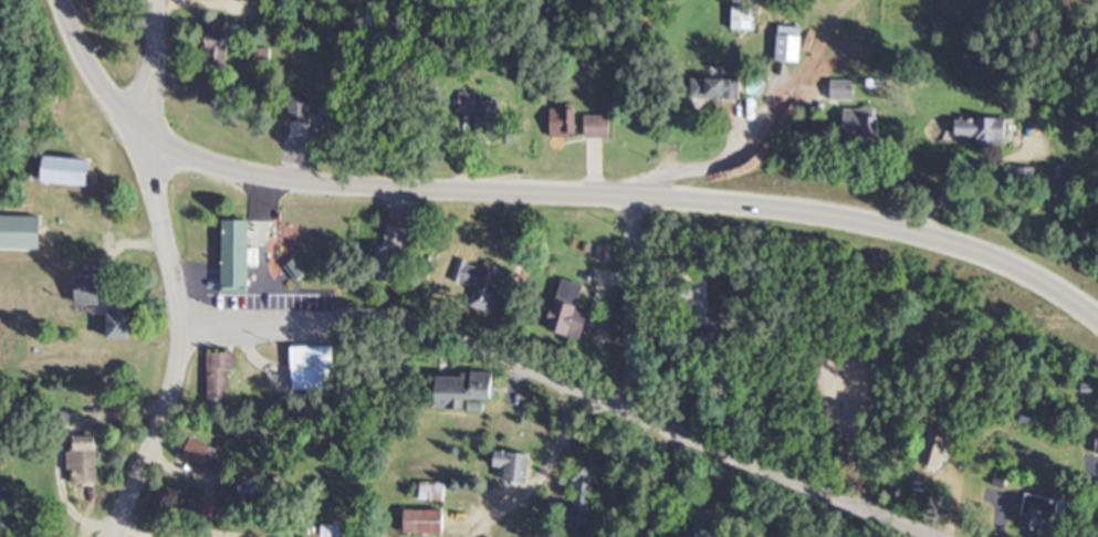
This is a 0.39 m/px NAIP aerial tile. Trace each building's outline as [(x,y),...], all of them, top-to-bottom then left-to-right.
[(748,8),(727,8),(728,30),(748,30),(748,8)] [(223,24),(203,24),(203,66),(223,66),(223,24)] [(772,63),(797,63),(797,27),(772,27),(772,63)] [(252,50),(252,60),(266,60),(266,50),(252,50)] [(737,100),(737,79),(688,79),(688,100),(737,100)] [(827,102),(850,102),(850,82),(827,82),(827,102)] [(475,113),(475,128),(496,128),(496,101),(473,101),(473,94),(456,94),(456,113),(475,113)] [(306,124),(306,98),(286,98),(286,124),(306,124)] [(963,105),(1014,106),(1013,134),(962,134),(963,105)] [(547,138),(570,138),(570,109),(547,109),(547,138)] [(876,109),(840,109),(840,139),(876,139),(876,109)] [(583,138),(606,138),(606,122),(583,122),(583,138)] [(1023,152),(1042,151),(1043,173),(1023,173),(1023,152)] [(86,188),(88,161),(42,158),(40,184),(86,188)] [(37,217),(0,217),(0,249),(37,249),(37,217)] [(245,293),(245,221),(220,221),(220,293),(245,293)] [(405,229),(383,224),(370,279),(392,284),(405,229)] [(488,312),(493,292),(487,290),(492,270),(453,261),(448,282),(472,288),(467,307),(488,312)] [(72,304),(97,304),(97,277),(72,277),(72,304)] [(581,285),(559,279),(544,332),(577,341),(586,310),(575,307),(581,285)] [(128,339),(128,304),(106,304),(106,339),(128,339)] [(288,348),(289,392),(332,391),(331,347),(288,348)] [(204,354),(204,401),(227,401),(227,370),(233,370),(233,354),(204,354)] [(460,411),(460,401),(489,401),(489,372),(433,372),(433,411),(460,411)] [(936,470),(950,434),(929,426),(915,461),(936,470)] [(66,485),(94,485),(94,436),(66,436),(66,485)] [(209,464),(210,445),(179,443),(178,463),(209,464)] [(528,457),(493,452),(491,469),(502,470),(500,481),(524,484),(528,457)] [(569,516),(591,517),(593,463),(572,462),(569,516)] [(416,502),(441,502),(441,484),(416,484),(416,502)] [(1050,499),(1023,501),(1025,531),(1051,529),(1050,499)] [(440,511),(401,511),(401,535),(440,535),(440,511)]
